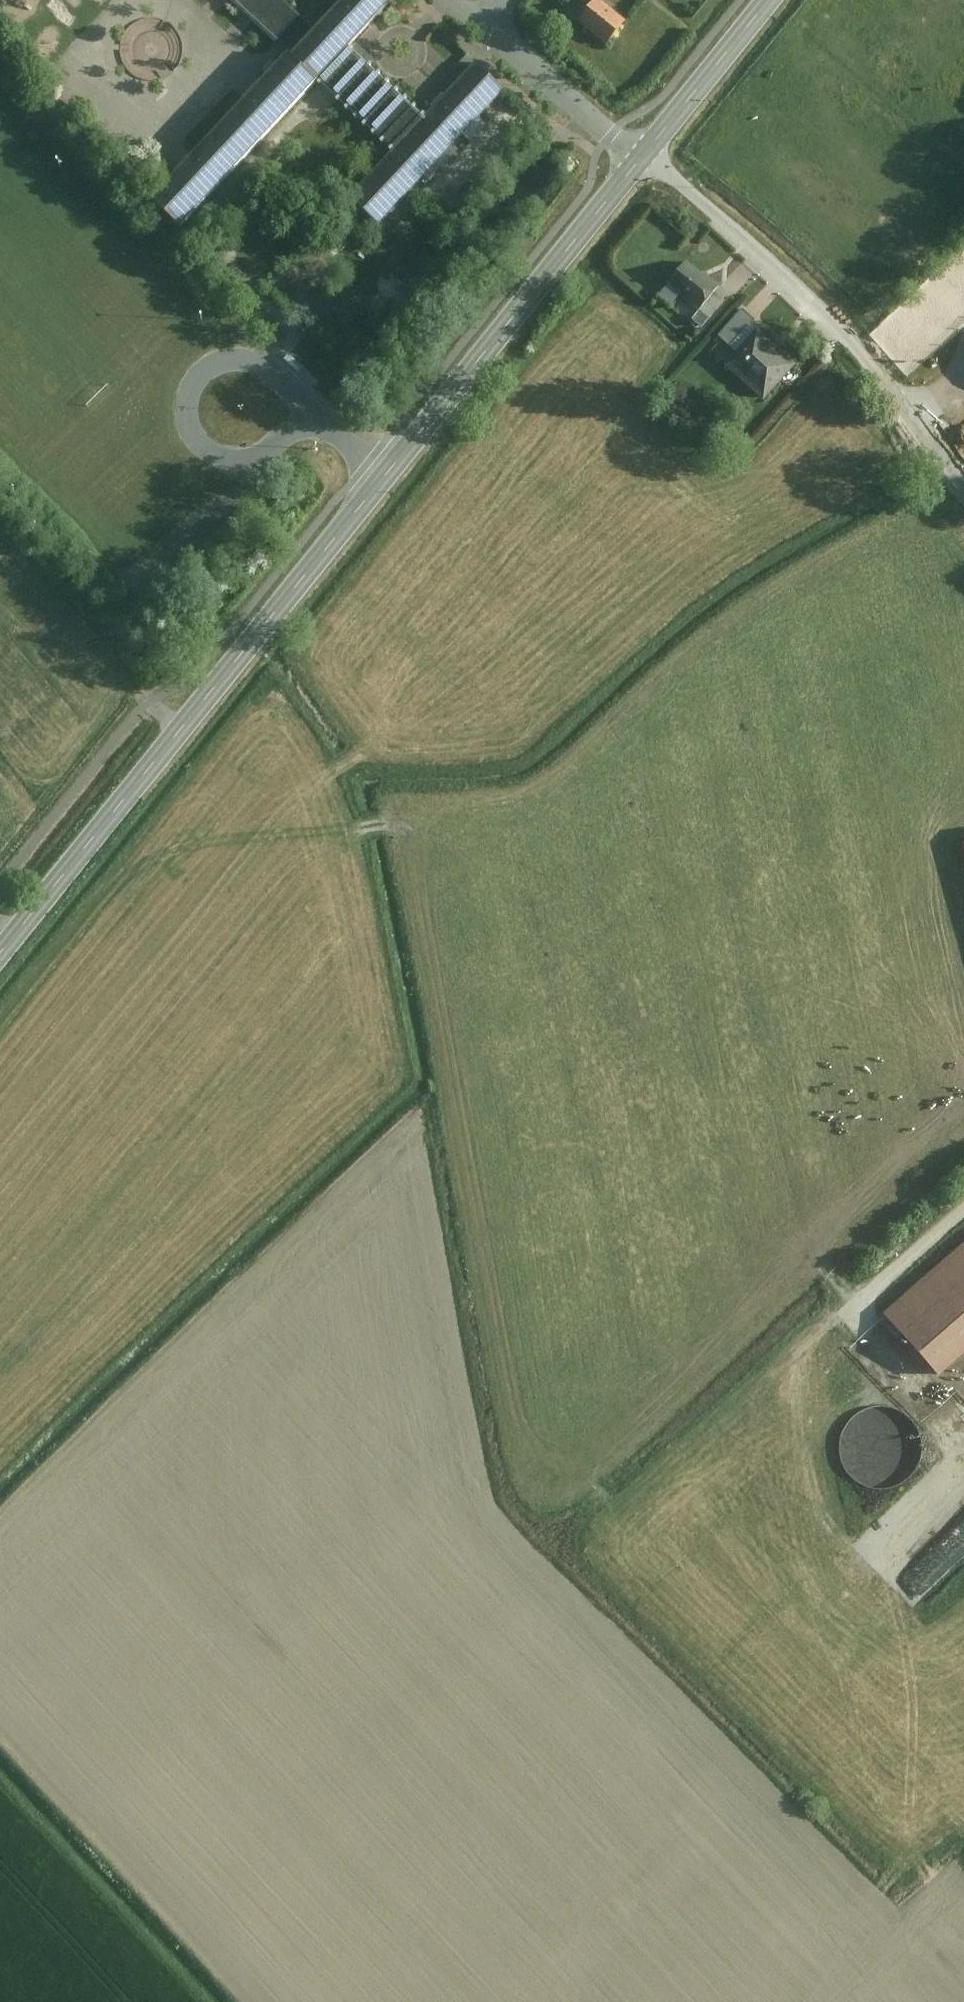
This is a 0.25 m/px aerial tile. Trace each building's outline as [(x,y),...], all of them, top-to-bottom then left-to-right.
[(152,199),(179,226),(320,81),(394,152),(352,197),(383,224),(504,92),(476,65),(426,117),(352,49),(393,4),(388,0),(344,0),(315,30),(284,0),(229,0),(291,54),(152,199)] [(602,0),(601,0),(584,23),(614,45),(631,22),(602,0)] [(723,288),(693,264),(676,287),(705,310),(723,288)] [(709,331),(736,299),(723,288),(705,310),(696,321),(709,331)] [(757,320),(745,311),(722,339),(740,353),(758,330),(753,326),(757,320)] [(768,400),(800,366),(758,330),(740,353),(729,364),(768,400)] [(963,1365),(963,1246),(889,1312),(948,1379),(963,1365)] [(846,1337),(829,1349),(834,1357),(852,1345),(846,1337)] [(841,1420),(862,1486),(925,1466),(903,1400),(841,1420)]
